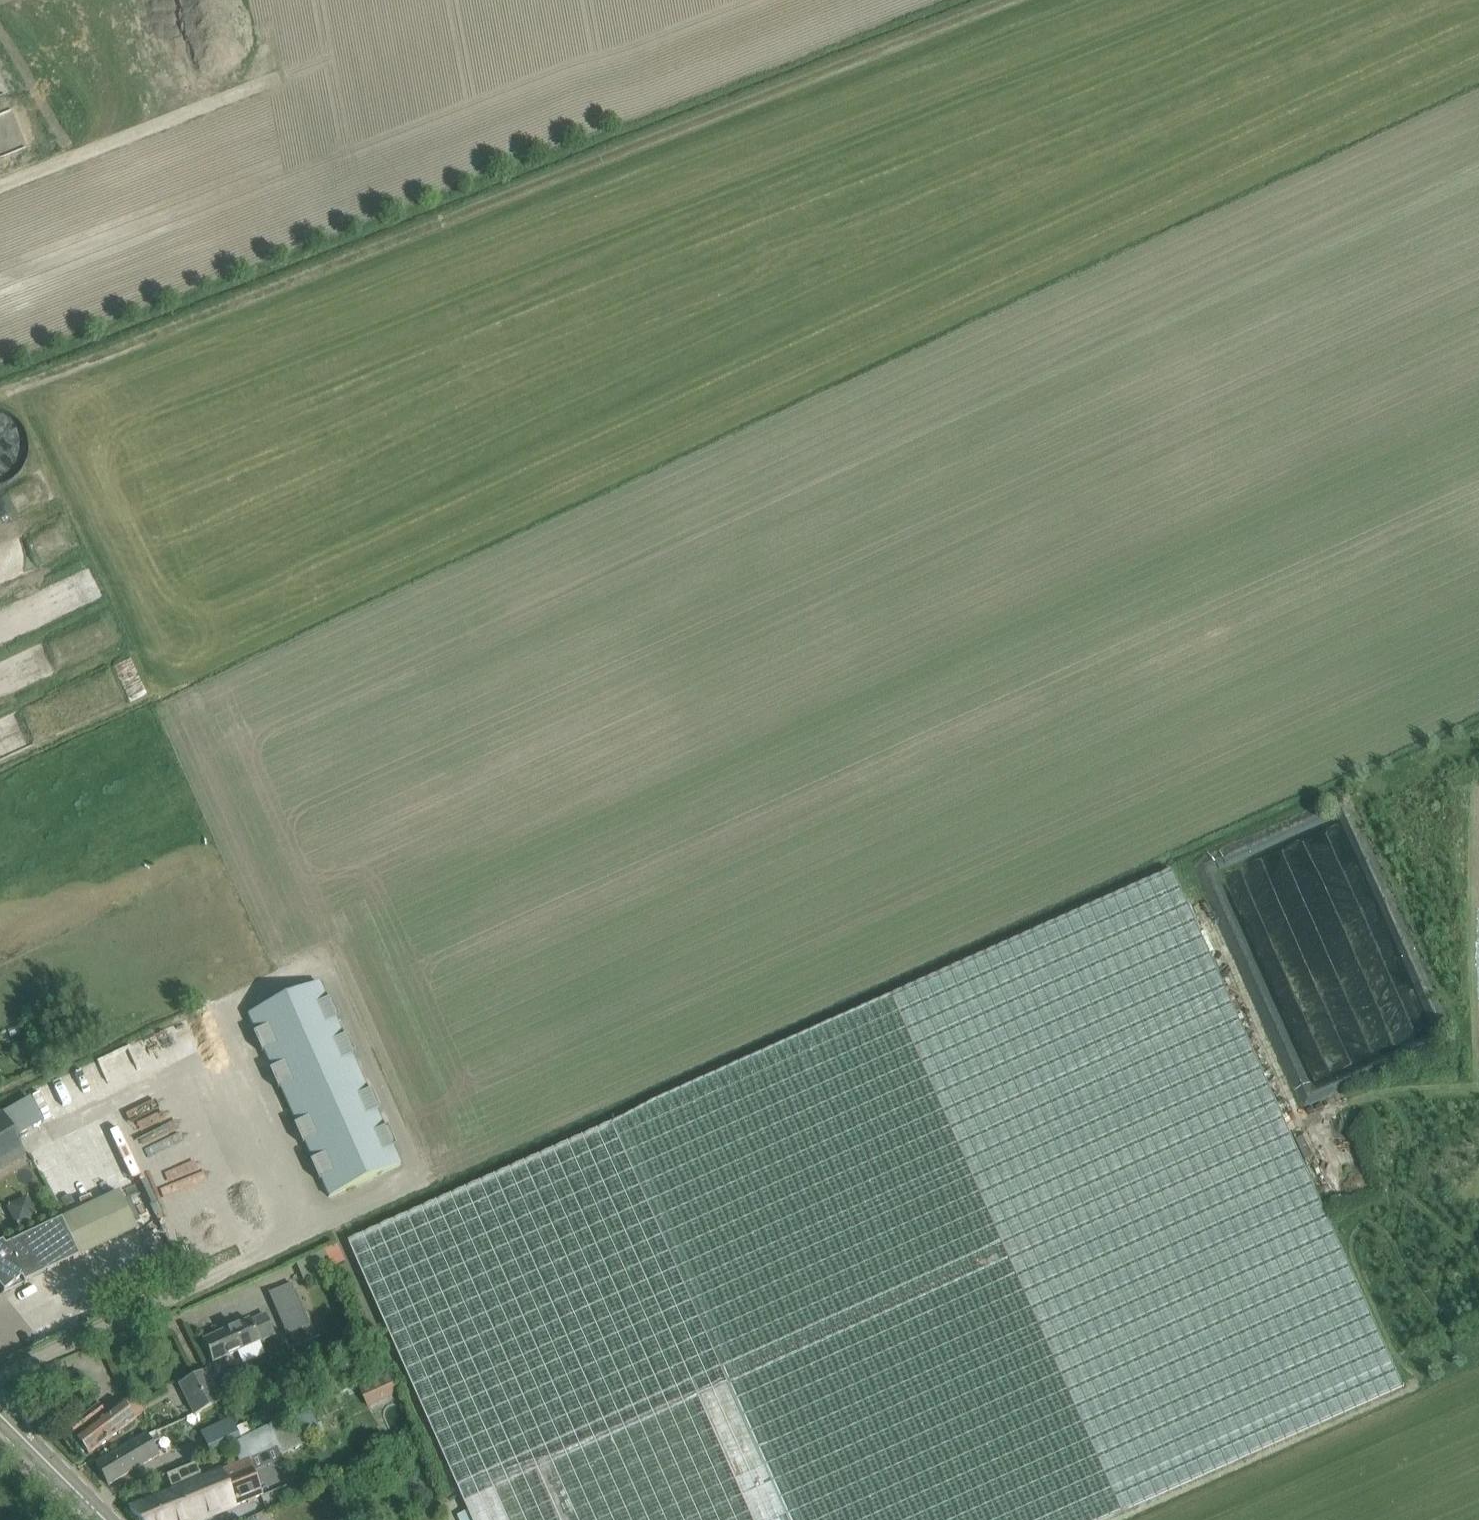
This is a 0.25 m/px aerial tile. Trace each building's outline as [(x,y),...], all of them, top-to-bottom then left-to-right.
[(13,479),(21,470),(26,458),(27,446),(24,434),(18,424),(8,416),(0,413),(0,486),(2,485),(13,479)] [(1173,872),(658,1101),(613,1125),(349,1243),(473,1519),(1107,1519),(1122,1513),(1403,1388),(1173,872)] [(320,983),(248,1015),(256,1032),(264,1051),(272,1069),(281,1088),(296,1123),(305,1143),(313,1160),(321,1179),(329,1197),(401,1164),(393,1147),(385,1128),(377,1111),(368,1091),(353,1056),(336,1019),(328,1000),(320,983)] [(2,1116),(0,1117),(0,1167),(23,1154),(2,1116)] [(61,1220),(5,1246),(3,1242),(0,1243),(0,1288),(3,1293),(21,1279),(25,1285),(26,1284),(25,1283),(79,1257),(61,1220)] [(292,1284),(269,1294),(288,1335),(311,1324),(292,1284)] [(268,1318),(252,1325),(250,1320),(203,1341),(212,1362),(275,1334),(268,1318)] [(208,1370),(179,1385),(194,1414),(223,1400),(208,1370)] [(393,1377),(360,1392),(368,1409),(401,1394),(393,1377)] [(89,1454),(135,1419),(122,1402),(106,1414),(99,1404),(68,1427),(89,1454)] [(129,1508),(139,1519),(204,1519),(210,1518),(236,1507),(236,1506),(261,1496),(249,1467),(247,1460),(276,1448),(278,1455),(304,1445),(292,1414),(253,1432),(241,1437),(232,1442),(241,1465),(222,1472),(201,1481),(196,1469),(195,1465),(186,1469),(185,1469),(167,1476),(173,1491),(129,1508)] [(232,1422),(201,1435),(208,1452),(239,1438),(232,1422)] [(113,1453),(96,1463),(99,1469),(108,1485),(126,1475),(136,1469),(158,1456),(152,1445),(160,1441),(155,1433),(147,1437),(146,1434),(128,1444),(113,1453)]
